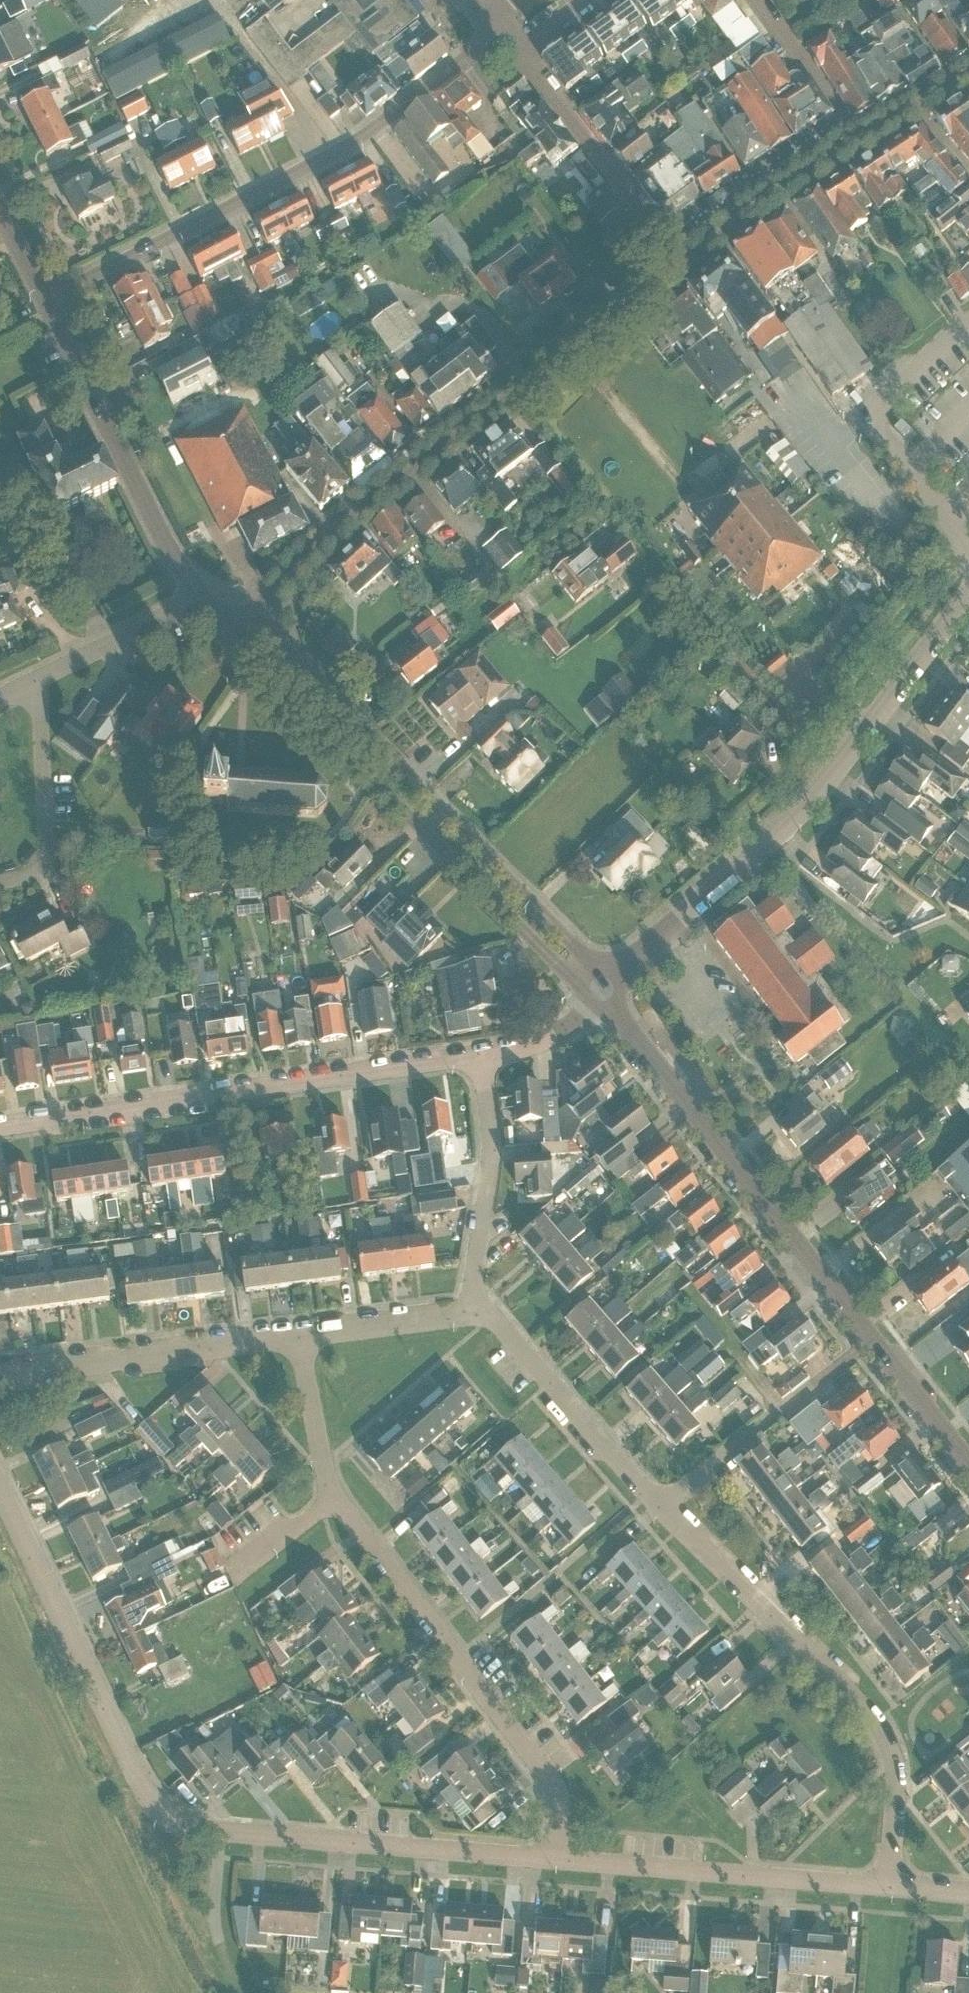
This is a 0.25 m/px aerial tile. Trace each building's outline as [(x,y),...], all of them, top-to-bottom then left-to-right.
[(22,2),(31,14),(51,0),(24,0),(22,2)] [(97,28),(122,8),(118,3),(123,0),(75,0),(97,28)] [(291,52),(264,17),(245,31),(289,89),(308,74),(306,71),(355,33),(372,55),(418,19),(404,0),(330,0),(340,13),(291,52)] [(284,0),(263,0),(271,10),(284,0)] [(662,0),(636,0),(634,2),(653,28),(672,14),(662,0)] [(672,14),(691,0),(662,0),(672,14)] [(732,3),(730,0),(700,0),(713,17),(732,3)] [(941,3),(939,0),(905,0),(907,2),(903,6),(919,28),(944,11),(968,49),(968,48),(968,0),(946,0),(941,3)] [(607,15),(625,41),(645,26),(626,1),(607,15)] [(712,19),(719,28),(740,13),(732,4),(712,19)] [(884,53),(885,53),(909,90),(940,69),(926,48),(911,58),(905,49),(913,44),(905,30),(908,28),(896,10),(868,29),(884,53)] [(719,28),(725,37),(748,20),(747,20),(745,21),(740,13),(719,28)] [(921,27),(945,64),(966,50),(942,13),(921,27)] [(103,72),(118,100),(231,42),(217,14),(103,72)] [(903,88),(884,54),(885,53),(884,53),(868,29),(859,14),(847,18),(868,51),(851,61),(877,103),(903,88)] [(625,41),(607,15),(587,29),(606,55),(625,41)] [(695,24),(689,16),(669,31),(674,39),(695,24)] [(725,37),(730,42),(732,45),(754,29),(748,20),(725,37)] [(13,65),(6,51),(19,44),(10,25),(0,30),(0,72),(13,65)] [(390,45),(416,79),(447,56),(430,34),(424,39),(414,26),(390,45)] [(732,45),(738,53),(760,37),(754,29),(732,45)] [(852,117),(876,103),(843,49),(844,48),(833,30),(807,47),(815,59),(814,62),(817,67),(820,67),(821,69),(822,69),(852,117)] [(602,58),(583,32),(564,46),(562,44),(542,59),(566,91),(581,80),(585,86),(576,93),(581,99),(602,84),(589,67),(602,58)] [(738,53),(744,62),(767,45),(760,37),(738,53)] [(647,50),(642,42),(621,57),(626,64),(647,50)] [(726,90),(768,153),(791,138),(748,74),(736,55),(738,53),(732,45),(730,42),(711,55),(719,66),(727,60),(740,79),(725,89),(726,90)] [(91,58),(84,44),(57,58),(63,71),(91,58)] [(744,62),(750,69),(775,56),(767,45),(744,62)] [(775,56),(750,69),(775,105),(795,136),(833,112),(809,76),(794,86),(781,62),(775,56)] [(396,94),(401,89),(384,67),(379,71),(378,69),(347,93),(339,100),(349,112),(357,106),(366,117),(396,94)] [(609,146),(633,128),(636,126),(626,114),(652,94),(636,73),(623,83),(622,81),(582,112),(609,146)] [(433,96),(453,121),(449,123),(467,145),(466,146),(478,163),(492,152),(464,114),(481,101),(461,75),(433,96)] [(22,106),(35,131),(60,118),(49,97),(60,91),(53,76),(28,88),(34,100),(22,106)] [(527,86),(527,85),(520,76),(503,90),(511,99),(527,86)] [(293,114),(268,80),(238,95),(249,116),(248,117),(262,144),(284,132),(279,121),(293,114)] [(768,153),(726,90),(703,105),(722,134),(744,168),(768,153)] [(150,111),(140,92),(117,104),(127,122),(150,111)] [(536,143),(559,125),(541,101),(540,102),(533,93),(517,106),(509,112),(516,121),(518,120),(536,143)] [(316,102),(317,103),(329,119),(340,111),(328,94),(316,102)] [(968,161),(968,94),(935,115),(949,138),(968,161)] [(212,100),(200,106),(209,123),(221,117),(212,100)] [(393,132),(433,185),(448,173),(426,144),(450,126),(433,103),(425,109),(421,105),(405,117),(408,121),(393,132)] [(740,171),(738,169),(695,103),(674,117),(682,129),(656,148),(659,152),(670,144),(704,195),(740,171)] [(239,155),(262,144),(248,117),(225,128),(239,155)] [(91,155),(98,151),(128,137),(121,123),(86,140),(79,125),(67,131),(60,118),(35,131),(47,156),(68,145),(71,150),(85,143),(91,155)] [(189,147),(176,121),(165,127),(192,179),(215,168),(201,141),(189,147)] [(902,135),(880,150),(893,171),(897,175),(902,172),(903,173),(908,170),(905,165),(915,159),(924,170),(925,170),(946,155),(920,124),(902,135)] [(536,143),(518,157),(526,167),(544,153),(554,167),(578,148),(559,125),(536,143)] [(170,191),(192,179),(165,127),(154,133),(167,158),(156,164),(170,191)] [(628,169),(653,151),(638,132),(637,133),(633,128),(609,146),(628,169)] [(128,137),(98,151),(104,163),(122,155),(126,164),(138,158),(128,137)] [(654,204),(653,204),(667,222),(699,198),(664,150),(659,154),(655,149),(653,151),(629,171),(654,204)] [(880,150),(851,169),(878,211),(892,202),(879,181),(893,171),(880,150)] [(968,181),(946,155),(925,170),(930,176),(929,176),(911,189),(917,197),(937,183),(947,195),(950,198),(968,181)] [(344,172),(358,198),(381,186),(367,160),(344,172)] [(98,168),(97,169),(86,174),(88,180),(65,191),(79,220),(103,208),(102,206),(114,201),(104,181),(98,168)] [(822,186),(818,189),(849,232),(867,220),(865,218),(869,215),(866,209),(872,205),(849,169),(822,186)] [(344,172),(321,183),(335,210),(348,203),(355,216),(365,211),(358,198),(344,172)] [(899,179),(885,188),(893,200),(907,191),(899,179)] [(947,195),(927,211),(940,232),(955,221),(956,223),(968,211),(968,181),(950,198),(947,195)] [(406,204),(397,185),(385,192),(394,210),(406,204)] [(599,216),(614,205),(602,189),(587,201),(599,216)] [(873,265),(856,242),(856,243),(849,232),(818,189),(794,205),(833,259),(850,247),(866,269),(873,265)] [(277,206),(290,232),(313,221),(300,194),(277,206)] [(277,206),(254,218),(267,244),(281,237),(286,247),(295,242),(290,232),(277,206)] [(787,209),(762,228),(793,270),(818,252),(787,209)] [(601,226),(620,250),(638,236),(620,212),(601,226)] [(956,223),(968,239),(968,212),(956,223)] [(349,227),(342,215),(328,222),(334,235),(349,227)] [(474,259),(442,218),(424,231),(461,279),(469,273),(464,266),(474,259)] [(892,235),(881,219),(871,226),(882,242),(892,235)] [(334,235),(328,222),(313,230),(319,243),(334,235)] [(223,267),(229,278),(232,283),(242,278),(233,261),(246,255),(233,229),(210,241),(223,267)] [(871,370),(871,366),(828,303),(819,309),(817,307),(801,285),(761,230),(734,250),(765,294),(766,294),(774,304),(778,302),(790,319),(783,324),(833,396),(871,370)] [(229,278),(223,267),(210,241),(187,253),(200,279),(213,272),(219,283),(229,278)] [(281,262),(274,248),(260,256),(267,269),(281,262)] [(494,301),(520,281),(539,307),(558,292),(561,296),(562,294),(564,296),(568,297),(574,292),(575,287),(574,286),(575,284),(553,255),(534,270),(523,255),(513,262),(509,257),(479,280),(494,301)] [(260,256),(246,263),(262,292),(275,285),(267,269),(260,256)] [(727,256),(687,286),(714,321),(726,312),(747,340),(750,337),(760,352),(787,334),(727,256)] [(968,283),(968,265),(961,270),(968,283)] [(168,279),(178,298),(191,292),(181,272),(168,279)] [(960,272),(947,280),(960,301),(968,295),(968,286),(960,272)] [(832,298),(816,274),(801,285),(819,309),(828,303),(826,301),(832,298)] [(114,290),(129,320),(161,303),(151,283),(144,287),(139,277),(114,290)] [(340,294),(332,281),(292,306),(300,319),(340,294)] [(203,286),(192,292),(206,319),(217,313),(203,286)] [(716,403),(750,376),(751,376),(683,290),(648,317),(671,346),(676,342),(687,355),(682,359),(716,403)] [(161,303),(129,320),(144,349),(169,336),(164,326),(171,322),(161,303)] [(421,335),(398,305),(370,326),(392,356),(411,343),(421,335)] [(198,306),(182,315),(191,331),(206,323),(198,306)] [(427,343),(439,358),(467,395),(496,374),(484,357),(497,347),(474,318),(460,328),(458,326),(444,337),(441,332),(428,343),(427,343)] [(157,373),(173,404),(216,382),(201,353),(213,347),(206,333),(167,353),(173,365),(157,373)] [(428,367),(411,343),(392,356),(438,418),(467,395),(439,358),(428,367)] [(346,399),(390,455),(410,440),(366,383),(366,384),(349,361),(343,366),(355,381),(340,392),(346,399)] [(287,398),(353,483),(388,457),(322,371),(287,398)] [(391,397),(419,433),(438,418),(416,389),(404,399),(399,391),(391,397)] [(253,555),(308,529),(293,497),(291,498),(243,405),(175,441),(223,533),(239,525),(253,555)] [(912,411),(902,420),(916,434),(925,426),(912,411)] [(273,426),(287,443),(334,498),(349,487),(314,444),(313,445),(290,417),(273,426)] [(911,429),(901,420),(894,428),(903,437),(911,429)] [(499,478),(532,453),(510,423),(495,434),(494,433),(486,439),(486,440),(472,451),(485,469),(477,475),(487,487),(491,484),(496,491),(492,494),(505,512),(517,503),(499,478)] [(57,452),(44,426),(17,439),(54,516),(119,485),(103,453),(79,465),(70,446),(57,452)] [(794,452),(784,440),(768,453),(778,465),(794,452)] [(287,443),(282,447),(294,461),(286,468),(320,510),(334,498),(287,443)] [(560,467),(546,447),(534,456),(548,475),(560,467)] [(482,489),(459,459),(430,481),(452,511),(482,489)] [(772,501),(742,464),(688,508),(708,532),(704,535),(757,600),(772,588),(778,594),(822,557),(775,499),(772,501)] [(404,514),(423,539),(444,522),(425,498),(404,514)] [(426,552),(394,509),(370,528),(392,560),(390,562),(399,572),(426,552)] [(524,553),(505,530),(492,541),(493,543),(484,550),(498,568),(507,561),(510,564),(524,553)] [(696,564),(712,550),(698,534),(682,548),(696,564)] [(886,569),(858,535),(846,544),(874,578),(878,575),(886,569)] [(375,553),(363,539),(330,569),(356,597),(382,573),(394,586),(404,577),(399,572),(390,562),(378,550),(375,553)] [(624,541),(597,563),(564,589),(575,603),(597,585),(607,577),(603,572),(607,569),(611,573),(635,555),(624,541)] [(564,589),(597,563),(589,553),(578,561),(575,557),(553,575),(564,589)] [(20,622),(9,596),(14,593),(15,594),(28,588),(18,565),(4,570),(10,584),(0,588),(0,631),(20,622)] [(491,578),(483,568),(463,584),(470,594),(491,578)] [(451,606),(443,595),(426,608),(435,619),(451,606)] [(487,619),(497,631),(518,614),(509,602),(487,619)] [(420,646),(394,666),(411,687),(437,666),(430,656),(443,646),(442,645),(449,639),(432,617),(410,633),(420,646)] [(553,629),(541,638),(557,658),(568,649),(553,629)] [(454,732),(456,731),(463,739),(471,732),(464,724),(483,708),(494,698),(465,663),(453,673),(436,687),(440,691),(428,701),(454,732)] [(583,710),(597,728),(637,695),(621,675),(602,691),(604,693),(583,710)] [(121,726),(137,738),(141,732),(140,731),(144,725),(130,714),(144,695),(125,681),(121,687),(112,680),(88,712),(116,733),(121,726)] [(744,702),(730,686),(718,697),(733,713),(744,702)] [(938,708),(967,730),(968,727),(968,704),(951,690),(938,708)] [(159,704),(154,711),(156,712),(149,720),(151,721),(147,727),(144,725),(140,731),(141,732),(137,738),(152,749),(158,741),(174,753),(201,718),(200,713),(189,705),(183,705),(182,707),(169,697),(162,706),(159,704)] [(967,730),(938,708),(924,725),(947,743),(940,752),(962,769),(968,760),(968,759),(965,756),(968,751),(968,748),(959,740),(967,730)] [(733,784),(755,763),(745,753),(761,739),(741,718),(704,753),(733,784)] [(517,792),(542,767),(528,753),(531,751),(524,744),(522,746),(511,735),(512,733),(501,723),(477,747),(488,758),(495,752),(505,762),(495,771),(517,792)] [(932,770),(906,750),(890,771),(919,793),(928,780),(952,799),(966,781),(939,760),(932,770)] [(200,801),(227,803),(227,811),(314,817),(317,816),(326,808),(328,806),(329,794),(328,791),(321,782),(318,780),(230,774),(229,782),(202,780),(200,801)] [(920,797),(891,775),(875,796),(891,808),(883,817),(887,821),(910,837),(909,838),(919,845),(933,827),(910,810),(920,797)] [(642,873),(655,861),(641,847),(653,835),(631,812),(612,830),(624,843),(596,871),(616,891),(638,869),(642,873)] [(858,813),(842,834),(870,856),(879,844),(896,856),(909,838),(910,837),(887,821),(883,817),(881,815),(873,825),(858,813)] [(964,822),(955,833),(968,843),(968,826),(964,822)] [(169,825),(149,824),(149,837),(169,837),(169,825)] [(955,832),(946,844),(968,861),(968,843),(955,832)] [(861,873),(871,859),(843,838),(827,859),(849,876),(841,887),(854,897),(861,902),(863,904),(877,885),(861,873)] [(326,892),(335,883),(342,890),(372,861),(355,844),(326,872),(324,870),(314,880),(326,892)] [(380,873),(388,884),(400,875),(392,865),(380,873)] [(324,894),(304,874),(294,883),(314,904),(324,894)] [(938,889),(921,877),(914,887),(930,899),(938,889)] [(260,880),(235,881),(236,899),(261,897),(260,880)] [(207,894),(222,892),(221,883),(206,885),(207,894)] [(189,896),(204,894),(202,884),(187,886),(189,896)] [(968,887),(960,897),(953,894),(947,902),(968,919),(968,888),(968,887)] [(404,909),(390,895),(366,919),(386,939),(394,932),(419,957),(444,932),(412,901),(404,909)] [(856,909),(861,902),(854,897),(852,895),(847,902),(856,909)] [(289,922),(285,897),(268,900),(271,924),(289,922)] [(835,1033),(841,1028),(840,1027),(850,1019),(816,975),(834,961),(813,933),(794,947),(783,932),(794,924),(774,897),(755,911),(747,900),(719,922),(726,931),(715,939),(787,1032),(776,1040),(795,1064),(811,1051),(820,1063),(844,1045),(835,1033)] [(34,920),(10,932),(26,962),(59,945),(66,960),(91,947),(76,919),(61,926),(52,908),(33,918),(34,920)] [(337,908),(322,920),(329,937),(352,927),(337,908)] [(313,940),(310,916),(296,918),(299,942),(313,940)] [(370,950),(354,930),(330,941),(340,964),(370,950)] [(400,944),(389,952),(400,968),(412,960),(400,944)] [(8,966),(0,951),(0,970),(8,966)] [(448,1035),(481,1030),(478,1011),(495,1008),(488,965),(460,970),(458,956),(429,965),(431,975),(443,973),(450,1014),(445,1015),(448,1035)] [(946,956),(942,960),(942,968),(946,972),(955,972),(959,968),(959,960),(955,956),(946,956)] [(841,961),(821,977),(851,1016),(871,1000),(841,961)] [(339,996),(345,995),(342,978),(310,983),(313,1000),(323,998),(325,1012),(315,1013),(320,1043),(346,1038),(339,996)] [(365,1036),(392,1031),(386,991),(385,991),(383,981),(359,985),(361,995),(358,995),(365,1036)] [(209,1060),(229,1057),(222,1005),(219,985),(192,988),(198,1030),(205,1029),(209,1060)] [(279,993),(253,997),(262,1052),(283,1048),(278,1015),(282,1014),(279,993)] [(308,1029),(313,1029),(308,997),(294,999),(296,1015),(283,1018),(287,1048),(310,1044),(308,1029)] [(222,1005),(229,1057),(248,1054),(243,1023),(247,1022),(245,1006),(232,1008),(231,1003),(222,1005)] [(115,1043),(109,1007),(93,1010),(99,1045),(115,1043)] [(23,1011),(0,1015),(0,1035),(8,1034),(7,1027),(26,1024),(23,1011)] [(121,1018),(123,1030),(120,1031),(117,1035),(123,1074),(146,1070),(142,1042),(145,1042),(141,1016),(121,1018)] [(11,1057),(16,1090),(38,1087),(35,1067),(42,1066),(39,1048),(36,1028),(35,1024),(16,1027),(20,1055),(11,1057)] [(168,1028),(174,1065),(196,1062),(190,1024),(168,1028)] [(36,1028),(39,1048),(48,1047),(54,1084),(91,1079),(86,1047),(93,1046),(90,1028),(72,1031),(75,1049),(57,1051),(53,1025),(36,1028)] [(593,1095),(613,1079),(597,1059),(569,1081),(583,1099),(570,1109),(582,1123),(602,1107),(593,1095)] [(852,1073),(841,1059),(818,1077),(829,1091),(852,1073)] [(544,1120),(545,1142),(561,1140),(559,1112),(543,1114),(541,1084),(514,1086),(517,1122),(544,1120)] [(780,1129),(797,1150),(824,1129),(812,1114),(823,1106),(814,1095),(803,1103),(806,1108),(780,1129)] [(649,1125),(633,1104),(605,1126),(614,1137),(594,1153),(608,1172),(638,1148),(631,1139),(649,1125)] [(447,1105),(423,1108),(429,1154),(442,1152),(440,1138),(451,1137),(447,1105)] [(413,1121),(397,1124),(395,1112),(364,1117),(370,1158),(390,1155),(393,1177),(405,1175),(402,1154),(417,1151),(413,1121)] [(323,1139),(313,1140),(318,1179),(338,1176),(335,1153),(349,1151),(344,1120),(321,1124),(323,1139)] [(809,1164),(826,1186),(867,1153),(863,1149),(881,1134),(871,1122),(853,1136),(849,1131),(809,1164)] [(265,1160),(295,1156),(296,1162),(305,1160),(302,1142),(293,1144),(291,1128),(261,1133),(265,1160)] [(913,1146),(903,1133),(881,1150),(891,1163),(913,1146)] [(515,1158),(517,1184),(525,1184),(526,1199),(553,1197),(551,1182),(551,1156),(571,1154),(569,1142),(542,1144),(542,1156),(515,1158)] [(655,1182),(680,1163),(665,1144),(641,1163),(633,1153),(611,1171),(619,1181),(630,1172),(635,1179),(646,1170),(655,1182)] [(937,1171),(968,1213),(968,1146),(937,1171)] [(211,1187),(209,1179),(225,1177),(221,1151),(197,1154),(204,1206),(214,1204),(211,1187)] [(427,1153),(407,1156),(413,1195),(455,1189),(453,1176),(431,1180),(427,1153)] [(204,1206),(197,1154),(172,1158),(176,1184),(190,1182),(191,1190),(193,1207),(204,1206)] [(178,1192),(176,1184),(172,1158),(148,1162),(152,1188),(166,1185),(168,1193),(167,1193),(169,1211),(181,1209),(178,1192)] [(603,1173),(594,1163),(562,1190),(571,1200),(603,1173)] [(885,1202),(894,1194),(887,1185),(897,1177),(886,1163),(866,1177),(865,1176),(854,1184),(858,1190),(844,1201),(848,1207),(845,1209),(847,1212),(845,1216),(854,1227),(886,1203),(885,1202)] [(102,1169),(106,1195),(130,1191),(126,1165),(102,1169)] [(21,1205),(23,1217),(45,1214),(41,1185),(34,1186),(31,1167),(7,1171),(12,1206),(21,1205)] [(106,1195),(102,1169),(77,1172),(86,1231),(95,1230),(94,1222),(95,1222),(92,1205),(90,1197),(106,1195)] [(631,1207),(634,1209),(640,1218),(666,1198),(675,1209),(700,1189),(685,1171),(661,1189),(658,1185),(631,1207)] [(86,1231),(77,1172),(53,1176),(57,1202),(77,1199),(79,1209),(72,1210),(74,1225),(75,1225),(76,1233),(86,1231)] [(369,1202),(365,1174),(349,1176),(354,1204),(369,1202)] [(454,1192),(418,1197),(421,1215),(457,1209),(454,1192)] [(696,1235),(720,1215),(706,1197),(681,1216),(671,1224),(668,1221),(658,1228),(667,1239),(686,1223),(696,1235)] [(328,1225),(344,1225),(344,1209),(328,1208),(328,1225)] [(160,1233),(157,1213),(145,1215),(148,1235),(160,1233)] [(166,1230),(176,1228),(174,1214),(164,1215),(166,1230)] [(410,1270),(434,1267),(431,1238),(417,1240),(414,1215),(403,1216),(406,1241),(410,1270)] [(544,1220),(521,1240),(537,1258),(579,1222),(572,1215),(554,1231),(544,1220)] [(882,1237),(884,1239),(874,1246),(887,1263),(901,1252),(908,1260),(920,1251),(909,1236),(919,1228),(908,1215),(897,1223),(898,1225),(882,1237)] [(410,1270),(406,1241),(393,1243),(389,1217),(379,1219),(383,1244),(387,1273),(410,1270)] [(308,1220),(313,1253),(317,1283),(341,1279),(337,1250),(323,1252),(319,1219),(308,1220)] [(387,1273),(383,1244),(379,1219),(370,1220),(373,1246),(359,1247),(362,1277),(387,1273)] [(293,1286),(317,1283),(313,1253),(308,1220),(298,1222),(302,1254),(289,1256),(293,1286)] [(586,1232),(579,1222),(537,1258),(553,1276),(576,1257),(568,1247),(586,1232)] [(741,1242),(726,1223),(701,1243),(699,1239),(674,1259),(684,1271),(699,1259),(697,1257),(707,1250),(716,1261),(741,1242)] [(269,1289),(293,1286),(289,1256),(276,1258),(271,1225),(261,1226),(265,1259),(269,1289)] [(246,1292),(269,1289),(265,1259),(261,1226),(250,1228),(254,1260),(241,1262),(246,1292)] [(0,1228),(0,1252),(1,1256),(15,1254),(11,1227),(0,1228)] [(679,1229),(670,1236),(680,1251),(690,1243),(679,1229)] [(168,1240),(176,1239),(175,1231),(167,1232),(168,1240)] [(196,1268),(200,1298),(224,1295),(220,1265),(206,1267),(202,1234),(191,1236),(196,1268)] [(176,1301),(200,1298),(196,1268),(191,1236),(180,1237),(184,1270),(172,1271),(176,1301)] [(153,1304),(176,1301),(172,1271),(159,1273),(155,1240),(144,1242),(149,1274),(153,1304)] [(594,1241),(576,1257),(553,1276),(569,1295),(592,1275),(582,1263),(588,1259),(600,1249),(594,1241)] [(129,1307),(153,1304),(149,1274),(144,1242),(133,1243),(137,1276),(124,1277),(129,1307)] [(629,1256),(619,1246),(597,1265),(607,1275),(629,1256)] [(737,1287),(762,1268),(747,1249),(723,1268),(720,1264),(709,1273),(717,1284),(728,1275),(737,1287)] [(77,1251),(84,1303),(110,1300),(106,1270),(87,1272),(86,1265),(89,1264),(87,1250),(77,1251)] [(59,1306),(84,1303),(77,1251),(67,1252),(69,1267),(72,1267),(73,1274),(55,1276),(59,1306)] [(955,1263),(952,1260),(911,1293),(929,1315),(968,1284),(968,1252),(955,1263)] [(34,1310),(59,1306),(55,1276),(37,1279),(36,1271),(39,1271),(37,1256),(27,1258),(34,1310)] [(9,1313),(34,1310),(27,1258),(17,1259),(19,1274),(22,1273),(23,1281),(5,1283),(9,1313)] [(9,1313),(5,1283),(0,1284),(0,1314),(9,1313)] [(776,1313),(789,1302),(774,1284),(761,1294),(759,1293),(731,1315),(738,1323),(753,1311),(764,1325),(777,1315),(776,1313)] [(742,1301),(739,1297),(733,1289),(711,1306),(721,1318),(742,1301)] [(584,1342),(624,1307),(617,1299),(599,1315),(589,1304),(567,1323),(584,1342)] [(624,1307),(584,1342),(599,1359),(621,1340),(606,1323),(612,1317),(618,1324),(630,1313),(624,1307)] [(758,1370),(762,1367),(776,1356),(781,1362),(794,1352),(799,1358),(795,1361),(799,1367),(816,1353),(807,1342),(815,1335),(801,1317),(749,1359),(758,1370)] [(958,1329),(966,1339),(953,1349),(968,1370),(968,1320),(958,1329)] [(621,1340),(599,1359),(615,1378),(637,1358),(627,1347),(646,1331),(640,1324),(621,1340)] [(745,1342),(753,1352),(772,1338),(763,1327),(745,1342)] [(714,1348),(723,1341),(716,1333),(708,1340),(714,1348)] [(690,1372),(710,1355),(698,1342),(676,1361),(687,1374),(690,1372)] [(725,1366),(712,1352),(690,1372),(702,1386),(702,1385),(725,1366)] [(810,1366),(787,1381),(792,1389),(815,1374),(810,1366)] [(644,1411),(685,1376),(678,1369),(660,1385),(650,1374),(628,1393),(644,1411)] [(691,1383),(685,1376),(644,1411),(660,1429),(682,1410),(672,1399),(678,1394),(679,1394),(691,1383)] [(428,1399),(452,1425),(473,1407),(450,1381),(428,1399)] [(742,1395),(730,1382),(710,1399),(722,1413),(742,1395)] [(816,1402),(789,1424),(806,1446),(833,1424),(839,1432),(871,1406),(859,1391),(853,1396),(848,1389),(822,1410),(816,1402)] [(185,1446),(226,1410),(209,1391),(184,1413),(196,1426),(191,1431),(190,1429),(179,1438),(185,1446)] [(700,1394),(682,1410),(660,1429),(676,1448),(698,1429),(688,1418),(707,1402),(700,1394)] [(452,1425),(428,1399),(407,1417),(430,1444),(452,1425)] [(226,1410),(185,1446),(192,1454),(203,1444),(202,1442),(207,1438),(218,1451),(242,1430),(226,1410)] [(81,1440),(107,1427),(101,1415),(75,1427),(81,1440)] [(430,1444),(407,1417),(386,1436),(409,1462),(430,1444)] [(886,1450),(898,1440),(884,1421),(871,1431),(870,1430),(868,1431),(860,1420),(848,1430),(853,1437),(827,1458),(829,1461),(838,1472),(864,1451),(874,1462),(887,1452),(886,1450)] [(259,1449),(242,1430),(218,1451),(230,1464),(225,1468),(223,1467),(212,1476),(219,1484),(259,1449)] [(409,1462),(386,1436),(365,1454),(388,1481),(409,1462)] [(503,1491),(514,1482),(540,1459),(521,1437),(495,1460),(508,1475),(497,1484),(503,1491)] [(46,1485),(76,1471),(63,1446),(34,1460),(46,1485)] [(259,1449),(219,1484),(225,1492),(236,1482),(235,1480),(240,1476),(252,1489),(276,1468),(259,1449)] [(754,1489),(778,1470),(795,1457),(789,1449),(778,1458),(779,1460),(774,1464),(762,1450),(738,1468),(754,1489)] [(180,1450),(168,1460),(176,1469),(188,1459),(180,1450)] [(918,1503),(941,1485),(915,1452),(892,1469),(918,1503)] [(778,1470),(754,1489),(770,1509),(793,1490),(794,1490),(802,1484),(792,1471),(801,1465),(795,1457),(778,1470)] [(558,1480),(540,1459),(514,1482),(526,1496),(515,1506),(521,1512),(532,1503),(558,1480)] [(76,1471),(46,1485),(58,1510),(88,1496),(80,1481),(98,1472),(94,1462),(76,1471)] [(424,1490),(439,1477),(427,1464),(412,1476),(424,1490)] [(861,1498),(884,1481),(875,1470),(853,1487),(861,1498)] [(110,1499),(135,1486),(129,1473),(103,1486),(110,1499)] [(577,1501),(558,1480),(532,1503),(545,1517),(534,1527),(540,1534),(551,1524),(577,1501)] [(135,1486),(110,1499),(116,1511),(141,1499),(135,1486)] [(420,1502),(428,1512),(447,1496),(438,1487),(420,1502)] [(805,1504),(794,1490),(793,1490),(770,1509),(785,1529),(826,1497),(820,1489),(809,1498),(810,1500),(805,1504)] [(826,1497),(785,1529),(801,1549),(825,1531),(813,1516),(819,1511),(821,1513),(832,1505),(826,1497)] [(595,1523),(577,1501),(551,1524),(563,1538),(552,1548),(558,1555),(595,1523)] [(233,1521),(217,1502),(205,1512),(221,1531),(233,1521)] [(430,1554),(457,1532),(446,1518),(457,1509),(452,1502),(413,1532),(430,1554)] [(917,1530),(897,1545),(905,1556),(936,1533),(945,1545),(968,1527),(968,1522),(956,1506),(919,1534),(917,1530)] [(874,1527),(866,1516),(843,1534),(851,1544),(874,1527)] [(81,1556),(110,1542),(110,1541),(98,1517),(69,1532),(81,1556)] [(203,1551),(224,1541),(219,1530),(198,1540),(203,1551)] [(457,1532),(430,1554),(447,1575),(485,1546),(480,1539),(469,1548),(457,1532)] [(110,1542),(81,1556),(93,1581),(123,1567),(116,1553),(125,1548),(120,1537),(110,1541),(110,1542)] [(491,1542),(486,1546),(489,1550),(494,1546),(491,1542)] [(131,1581),(147,1574),(172,1562),(164,1545),(138,1557),(139,1559),(124,1566),(131,1581)] [(485,1546),(447,1575),(464,1597),(491,1576),(479,1561),(490,1552),(489,1550),(486,1546),(485,1546)] [(613,1576),(625,1590),(652,1567),(633,1546),(596,1578),(602,1584),(613,1576)] [(826,1588),(867,1556),(861,1548),(850,1557),(851,1559),(846,1564),(834,1549),(810,1567),(826,1588)] [(601,1570),(589,1556),(570,1572),(582,1586),(601,1570)] [(873,1564),(867,1556),(826,1588),(842,1608),(866,1590),(855,1575),(860,1571),(862,1572),(873,1564)] [(172,1562),(147,1574),(131,1581),(137,1593),(127,1598),(106,1608),(123,1641),(143,1632),(158,1625),(152,1612),(166,1606),(154,1581),(177,1571),(172,1562)] [(925,1581),(934,1593),(955,1577),(946,1565),(925,1581)] [(301,1620),(343,1588),(327,1567),(304,1585),(297,1576),(278,1590),(285,1600),(298,1591),(307,1603),(295,1613),(301,1620)] [(625,1590),(615,1599),(621,1605),(631,1597),(644,1611),(633,1620),(634,1621),(671,1588),(652,1567),(625,1590)] [(968,1588),(968,1568),(957,1577),(967,1590),(968,1588)] [(491,1576),(464,1597),(480,1619),(519,1589),(513,1582),(502,1591),(491,1576)] [(359,1608),(343,1588),(301,1620),(306,1627),(306,1628),(319,1617),(329,1630),(349,1615),(359,1608)] [(563,1588),(552,1598),(560,1607),(571,1597),(563,1588)] [(671,1588),(634,1621),(639,1627),(650,1618),(662,1632),(652,1641),(653,1642),(689,1610),(671,1588)] [(877,1604),(866,1590),(842,1608),(858,1628),(898,1596),(892,1588),(881,1597),(883,1599),(877,1604)] [(957,1599),(968,1614),(968,1590),(957,1599)] [(904,1604),(898,1596),(858,1628),(873,1648),(897,1629),(886,1615),(892,1611),(893,1613),(904,1604)] [(527,1626),(542,1614),(540,1612),(544,1608),(537,1598),(518,1614),(527,1626)] [(527,1660),(557,1637),(546,1623),(558,1613),(552,1606),(542,1614),(527,1626),(510,1639),(527,1660)] [(689,1610),(653,1642),(658,1648),(668,1639),(682,1654),(708,1631),(689,1610)] [(364,1635),(349,1615),(329,1630),(319,1637),(329,1650),(316,1660),(322,1667),(364,1635)] [(306,1627),(301,1620),(293,1626),(299,1633),(306,1627)] [(967,1646),(949,1623),(937,1632),(955,1655),(967,1646)] [(908,1644),(897,1629),(873,1648),(889,1668),(930,1637),(923,1628),(912,1637),(914,1639),(908,1644)] [(143,1632),(123,1641),(138,1674),(158,1664),(167,1685),(189,1674),(181,1657),(170,1663),(161,1643),(150,1648),(143,1632)] [(380,1655),(364,1635),(322,1667),(328,1675),(340,1665),(350,1678),(380,1655)] [(568,1652),(557,1637),(527,1660),(543,1682),(586,1649),(580,1642),(568,1652)] [(936,1644),(930,1637),(889,1668),(905,1689),(929,1670),(917,1655),(923,1651),(924,1653),(936,1644)] [(591,1656),(586,1649),(543,1682),(560,1703),(590,1680),(579,1665),(591,1656)] [(711,1702),(720,1713),(741,1694),(732,1684),(745,1674),(727,1654),(698,1679),(714,1699),(711,1702)] [(699,1669),(692,1660),(673,1676),(680,1684),(699,1669)] [(431,1695),(417,1678),(404,1688),(394,1675),(366,1697),(377,1711),(388,1702),(401,1719),(431,1695)] [(601,1694),(590,1680),(560,1703),(577,1725),(619,1692),(613,1685),(601,1694)] [(687,1699),(674,1684),(660,1696),(673,1711),(687,1699)] [(431,1695),(401,1719),(414,1735),(403,1744),(413,1757),(433,1742),(428,1735),(436,1728),(432,1723),(445,1713),(431,1695)] [(617,1730),(594,1747),(614,1774),(648,1748),(628,1722),(639,1714),(630,1702),(608,1719),(617,1730)] [(690,1719),(703,1727),(709,1718),(695,1710),(690,1719)] [(338,1725),(315,1744),(331,1763),(341,1755),(358,1776),(380,1758),(352,1725),(343,1732),(338,1725)] [(283,1770),(267,1750),(256,1738),(245,1747),(228,1727),(208,1744),(236,1776),(245,1768),(263,1789),(285,1771),(283,1770)] [(331,1763),(315,1744),(304,1731),(292,1741),(286,1734),(267,1750),(283,1770),(293,1761),(311,1783),(332,1765),(331,1763)] [(821,1769),(799,1744),(792,1749),(781,1737),(769,1748),(780,1760),(781,1759),(798,1778),(789,1786),(786,1783),(786,1782),(776,1771),(755,1790),(765,1801),(771,1795),(774,1799),(760,1812),(769,1823),(794,1800),(801,1808),(811,1800),(813,1802),(826,1790),(813,1776),(821,1769)] [(237,1778),(236,1776),(208,1744),(197,1754),(191,1747),(172,1763),(188,1782),(198,1775),(215,1796),(237,1778)] [(446,1801),(488,1769),(472,1748),(455,1761),(447,1750),(421,1770),(430,1782),(440,1774),(450,1787),(440,1795),(446,1801)] [(968,1785),(968,1763),(964,1756),(931,1781),(947,1802),(968,1785)] [(488,1769),(446,1801),(451,1808),(461,1801),(471,1813),(461,1821),(470,1833),(496,1813),(487,1802),(504,1789),(488,1769)] [(716,1793),(730,1808),(754,1787),(740,1771),(716,1793)] [(947,1802),(963,1822),(968,1818),(968,1785),(947,1802)] [(268,1935),(288,1937),(291,1899),(263,1897),(262,1909),(249,1908),(246,1946),(267,1948),(268,1935)] [(359,1935),(381,1937),(384,1899),(355,1897),(354,1909),(342,1908),(339,1942),(359,1943),(359,1935)] [(319,1914),(320,1902),(291,1899),(288,1937),(309,1939),(308,1951),(328,1953),(331,1915),(319,1914)] [(384,1899),(381,1937),(401,1938),(400,1947),(421,1949),(423,1915),(411,1914),(412,1901),(384,1899)] [(472,1944),(475,1907),(446,1904),(445,1916),(433,1915),(430,1949),(450,1951),(451,1942),(472,1944)] [(504,1909),(475,1907),(472,1944),(492,1946),(491,1955),(512,1956),(515,1922),(503,1921),(504,1909)] [(542,1958),(563,1960),(567,1922),(537,1920),(536,1932),(524,1931),(521,1965),(541,1966),(542,1958)] [(567,1922),(563,1960),(583,1962),(582,1974),(604,1976),(608,1938),(593,1937),(594,1925),(567,1922)] [(711,1962),(757,1966),(756,1978),(768,1979),(770,1946),(756,1945),(757,1930),(714,1927),(711,1962)] [(676,1946),(677,1932),(634,1929),(632,1960),(665,1962),(663,1991),(687,1992),(691,1947),(676,1946)] [(817,1976),(820,1936),(793,1933),(790,1971),(778,1970),(776,1992),(802,1992),(803,1975),(817,1976)] [(817,1976),(834,1978),(832,1992),(854,1992),(856,1976),(844,1975),(847,1938),(820,1936),(817,1976)] [(928,1944),(924,1986),(954,1988),(954,1992),(968,1992),(968,1980),(955,1979),(958,1947),(928,1944)] [(341,1953),(337,1977),(355,1980),(359,1956),(341,1953)] [(691,1972),(690,1992),(707,1992),(708,1973),(691,1972)]
